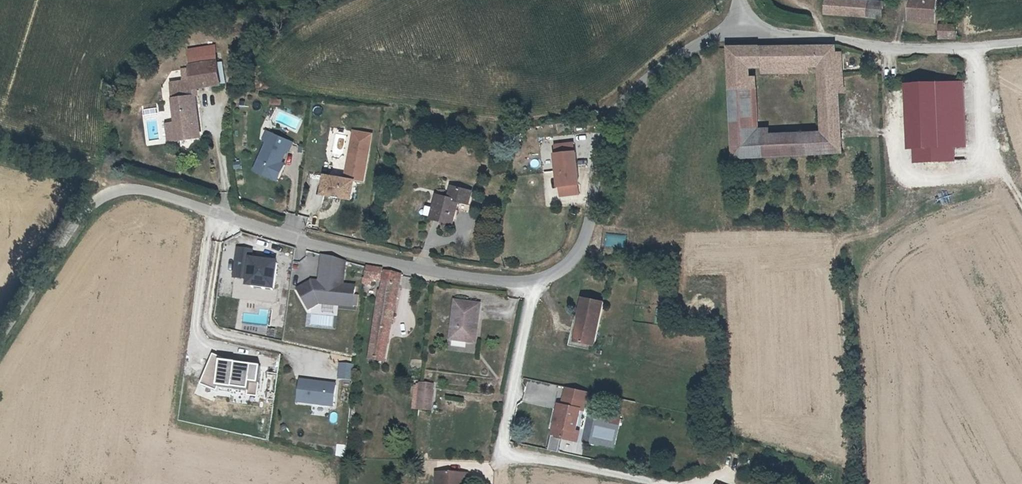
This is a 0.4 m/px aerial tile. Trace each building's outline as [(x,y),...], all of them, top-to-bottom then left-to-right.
[(937,0),(913,0),(913,23),(936,24),(937,0)] [(867,11),(867,3),(825,1),(825,21),(883,22),(883,11),(867,11)] [(883,3),(867,3),(867,11),(883,11),(883,3)] [(940,24),(939,42),(958,42),(959,25),(940,24)] [(821,79),(821,83),(825,134),(846,132),(841,53),(804,55),(805,73),(814,73),(814,80),(821,79)] [(189,92),(196,90),(201,90),(199,80),(226,76),(223,55),(197,59),(199,76),(187,78),(188,82),(189,92)] [(794,161),(793,142),(758,142),(756,86),(755,75),(805,73),(804,55),(732,58),(738,163),(794,161)] [(806,84),(805,73),(755,75),(756,86),(806,84)] [(806,84),(821,83),(821,79),(814,80),(814,73),(805,73),(806,84)] [(201,130),(196,90),(189,92),(188,82),(176,84),(182,133),(201,130)] [(966,84),(915,88),(919,166),(962,165),(961,148),(971,148),(966,84)] [(261,140),(264,142),(252,170),(277,181),(284,164),(281,163),(285,151),(289,153),(293,142),(265,131),(261,140)] [(348,159),(340,178),(351,179),(351,180),(359,182),(365,133),(351,131),(348,159)] [(351,131),(347,131),(340,178),(348,159),(351,131)] [(826,140),(817,141),(818,160),(848,159),(846,132),(825,134),(826,140)] [(572,175),(575,175),(582,174),(585,174),(584,140),(565,141),(565,176),(572,175)] [(794,161),(818,160),(817,141),(793,142),(794,161)] [(556,171),(544,173),(545,182),(557,180),(556,171)] [(318,194),(331,196),(331,193),(337,194),(336,197),(349,199),(351,180),(351,179),(340,178),(322,175),(318,194)] [(452,192),(449,204),(438,200),(431,223),(452,229),(458,208),(468,211),(472,197),(452,192)] [(626,249),(628,236),(607,232),(605,245),(626,249)] [(234,280),(248,281),(247,291),(277,294),(280,263),(254,261),(255,250),(237,249),(234,280)] [(321,258),(318,284),(304,282),(301,306),(356,312),(359,286),(345,285),(348,260),(321,258)] [(357,277),(364,278),(373,280),(375,269),(359,266),(357,277)] [(381,271),(378,282),(394,286),(396,274),(381,271)] [(377,347),(394,286),(378,282),(376,292),(372,292),(355,356),(358,357),(374,360),(377,347)] [(581,328),(595,331),(599,331),(609,289),(587,284),(584,295),(582,295),(580,302),(578,301),(577,309),(584,311),(581,328)] [(482,292),(457,289),(451,327),(473,330),(476,307),(480,307),(482,292)] [(584,311),(577,309),(572,331),(593,336),(595,331),(581,328),(584,311)] [(656,309),(655,324),(663,324),(663,309),(656,309)] [(261,395),(265,366),(210,359),(206,388),(261,395)] [(338,382),(353,382),(353,365),(339,364),(338,382)] [(418,395),(431,397),(433,370),(421,369),(419,390),(418,395)] [(296,404),(335,409),(338,385),(300,379),(296,404)] [(560,391),(552,422),(574,427),(577,417),(581,396),(585,397),(587,387),(566,383),(564,392),(560,391)] [(583,418),(577,417),(574,427),(581,429),(583,418)] [(704,449),(706,456),(713,453),(711,446),(704,449)] [(701,467),(710,465),(708,457),(700,459),(701,467)] [(452,481),(463,482),(464,466),(433,465),(432,483),(452,483),(452,481)] [(722,471),(715,483),(745,483),(722,471)]
